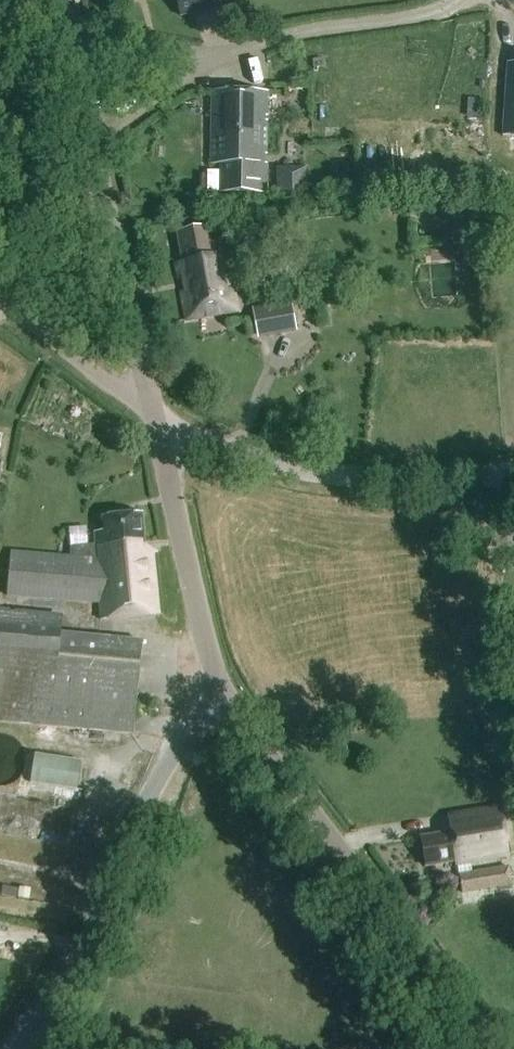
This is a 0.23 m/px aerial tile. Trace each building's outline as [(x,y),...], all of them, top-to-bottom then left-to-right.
[(182,17),(209,10),(207,0),(177,0),(182,17)] [(508,65),(503,137),(513,138),(513,65),(508,65)] [(272,193),(273,165),(266,165),(267,93),(213,93),(211,165),(224,166),(224,192),(272,193)] [(468,99),(467,119),(483,119),(484,100),(468,99)] [(278,169),(278,204),(307,205),(307,170),(278,169)] [(467,205),(452,205),(452,237),(467,237),(467,205)] [(186,323),(232,314),(229,296),(232,296),(225,256),(212,258),(207,229),(178,234),(183,263),(174,265),(176,281),(185,279),(188,292),(179,293),(181,306),(183,306),(186,323)] [(251,309),(257,335),(295,328),(290,302),(251,309)] [(102,624),(162,618),(156,545),(144,546),(142,515),(101,518),(102,530),(95,532),(95,543),(71,551),(70,559),(14,554),(8,596),(102,608),(102,624)] [(143,642),(61,634),(63,616),(0,610),(0,722),(133,736),(143,642)] [(10,736),(0,734),(0,786),(9,785),(21,775),(25,760),(21,746),(10,736)] [(82,762),(35,755),(31,784),(78,791),(82,762)] [(456,866),(458,865),(463,894),(513,885),(510,868),(474,874),(472,863),(508,858),(501,809),(447,817),(450,834),(420,838),(425,868),(455,863),(456,866)]
